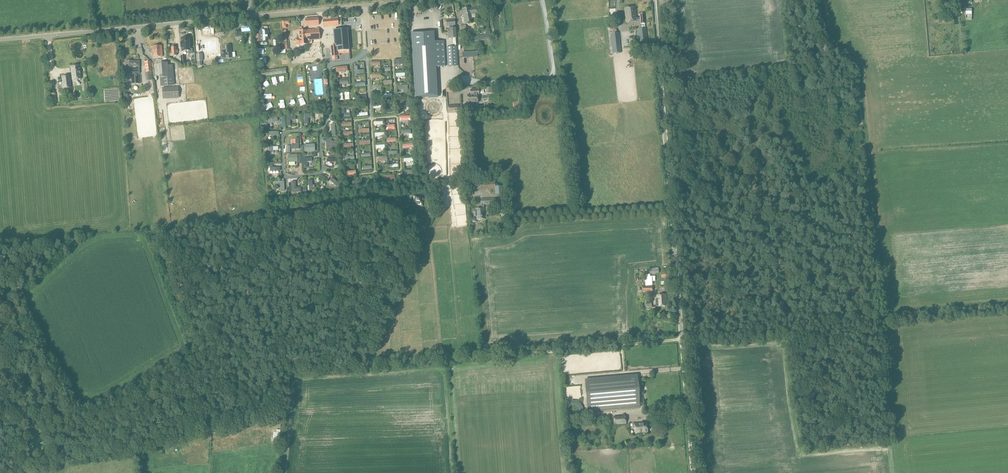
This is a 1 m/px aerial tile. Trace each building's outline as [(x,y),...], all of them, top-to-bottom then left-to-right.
[(470,8),(470,7),(462,9),(465,24),(473,22),(471,14),(477,13),(476,7),(470,8)] [(636,18),(635,7),(625,8),(626,22),(636,21),(636,20),(640,20),(640,24),(645,24),(644,14),(639,14),(640,17),(636,18)] [(318,18),(305,19),(306,27),(319,26),(318,18)] [(289,20),(282,21),(282,29),(286,28),(286,25),(290,24),(289,20)] [(448,39),(456,38),(455,28),(447,28),(448,39)] [(306,41),(320,40),(319,29),(305,30),(305,31),(299,32),(300,40),(306,40),(306,41)] [(331,57),(335,57),(334,51),(349,50),(347,29),(333,30),(334,46),(330,47),(331,57)] [(636,29),(623,31),(624,40),(628,39),(628,34),(637,33),(636,29)] [(647,42),(646,29),(638,30),(639,43),(647,42)] [(268,31),(259,31),(260,42),(268,41),(268,31)] [(434,42),(434,32),(412,33),(415,98),(438,97),(436,67),(445,67),(444,41),(434,42)] [(616,34),(612,34),(610,34),(613,54),(621,53),(618,34),(616,34)] [(182,43),(182,46),(183,46),(183,50),(189,49),(189,52),(193,52),(193,49),(191,49),(190,39),(182,40),(182,43)] [(215,43),(204,43),(205,52),(209,52),(211,52),(215,52),(215,43)] [(153,57),(162,57),(162,46),(152,47),(153,57)] [(448,66),(457,66),(456,47),(447,47),(448,66)] [(402,56),(392,57),(393,70),(403,69),(402,56)] [(387,57),(376,59),(378,72),(388,71),(387,57)] [(374,59),(366,60),(368,73),(378,72),(376,59),(374,59)] [(133,61),(125,62),(126,68),(132,68),(132,72),(132,74),(131,74),(131,84),(139,84),(139,74),(137,74),(137,71),(140,71),(139,67),(139,61),(133,61)] [(166,66),(166,63),(158,64),(160,86),(174,84),(172,65),(166,66)] [(362,64),(350,66),(351,77),(363,75),(362,64)] [(73,80),(81,79),(80,66),(71,67),(73,80)] [(263,75),(280,74),(281,83),(284,83),(284,73),(288,73),(287,68),(262,70),(263,75)] [(345,68),(334,69),(335,81),(346,80),(345,68)] [(403,69),(393,70),(394,80),(395,84),(405,82),(404,78),(403,69)] [(388,71),(378,72),(380,85),(390,84),(389,80),(388,71)] [(378,72),(368,73),(369,87),(380,85),(378,72)] [(351,77),(352,89),(364,87),(363,75),(351,77)] [(64,89),(71,88),(69,76),(62,77),(64,89)] [(346,80),(335,81),(337,93),(347,92),(346,80)] [(405,82),(395,84),(396,98),(406,97),(405,82)] [(390,84),(380,85),(381,100),(391,99),(390,84)] [(380,85),(369,87),(371,101),(381,100),(380,85)] [(364,87),(352,89),(354,103),(366,102),(364,87)] [(163,98),(179,98),(178,88),(163,88),(163,98)] [(476,95),(476,94),(477,94),(477,89),(468,90),(468,94),(471,94),(471,95),(468,95),(468,103),(478,103),(477,95),(476,95)] [(347,92),(337,93),(338,105),(349,104),(347,92)] [(382,103),(384,115),(395,113),(394,101),(382,103)] [(382,103),(371,104),(372,116),(384,115),(382,103)] [(326,123),(325,123),(326,137),(338,136),(335,105),(335,106),(335,108),(335,110),(334,111),(334,113),(333,115),(332,116),(331,118),(330,119),(329,120),(328,121),(326,123)] [(350,107),(338,108),(339,120),(351,118),(351,116),(351,115),(350,110),(350,107)] [(330,109),(302,112),(304,122),(316,121),(318,121),(319,121),(320,120),(321,120),(322,119),(324,118),(325,118),(326,117),(326,116),(327,115),(328,114),(328,113),(329,111),(329,110),(330,109)] [(302,112),(282,115),(283,125),(304,122),(302,112)] [(282,115),(265,117),(266,133),(283,131),(283,125),(282,115)] [(351,118),(339,120),(341,135),(341,134),(353,132),(351,118)] [(383,120),(373,121),(374,133),(385,132),(383,120)] [(368,122),(357,123),(358,134),(369,132),(368,122)] [(319,126),(304,127),(307,150),(321,148),(319,126)] [(304,127),(289,129),(292,151),(307,150),(304,127)] [(283,131),(266,133),(268,149),(285,147),(283,131)] [(395,131),(385,132),(386,143),(397,142),(395,131)] [(369,132),(358,134),(359,145),(370,143),(369,132)] [(385,132),(374,133),(375,144),(386,143),(385,132)] [(338,136),(326,137),(328,154),(340,153),(338,136)] [(353,136),(342,138),(342,139),(343,150),(347,149),(355,148),(353,136)] [(411,140),(402,141),(403,155),(412,154),(411,140)] [(397,142),(386,143),(387,155),(398,154),(397,142)] [(386,143),(375,144),(377,156),(387,155),(386,143)] [(285,147),(268,149),(268,156),(269,165),(287,163),(285,147)] [(321,148),(307,150),(309,172),(324,171),(321,148)] [(347,149),(343,150),(344,163),(349,162),(356,161),(355,148),(347,149)] [(307,150),(292,151),(294,174),(309,172),(307,150)] [(340,153),(328,154),(330,170),(342,173),(340,153)] [(398,154),(387,155),(389,167),(400,166),(398,154)] [(412,154),(403,155),(405,169),(413,168),(412,154)] [(387,155),(377,156),(378,168),(389,167),(387,155)] [(372,157),(361,158),(362,170),(373,169),(372,157)] [(349,162),(344,163),(346,178),(351,177),(358,176),(356,161),(349,162)] [(287,163),(269,165),(270,181),(289,179),(287,163)] [(405,170),(398,171),(399,180),(414,178),(413,168),(405,169),(405,170)] [(342,173),(330,170),(330,175),(332,188),(344,186),(342,173)] [(398,171),(380,173),(381,182),(399,180),(398,171)] [(380,173),(362,176),(363,184),(381,182),(380,173)] [(330,175),(313,177),(314,190),(332,188),(330,175)] [(351,177),(346,178),(347,186),(352,186),(363,184),(362,176),(358,176),(351,177)] [(313,177),(296,179),(297,192),(314,190),(313,177)] [(296,179),(289,179),(270,181),(271,191),(271,194),(297,192),(296,179)] [(473,183),(474,189),(496,188),(496,194),(502,194),(501,187),(495,187),(495,182),(473,183)] [(424,196),(414,195),(413,205),(423,206),(424,196)] [(476,209),(476,212),(473,212),(473,217),(476,217),(476,220),(477,220),(485,220),(484,209),(484,205),(496,204),(496,206),(502,205),(502,198),(496,199),(496,198),(481,199),(481,205),(482,209),(476,209)] [(659,306),(667,306),(666,295),(657,295),(657,298),(657,300),(656,301),(656,307),(659,306)] [(589,412),(639,407),(636,375),(586,381),(589,412)] [(615,425),(627,424),(626,417),(614,418),(615,425)] [(649,432),(648,423),(642,424),(641,424),(635,424),(636,434),(641,433),(643,435),(646,434),(646,432),(649,432)]
